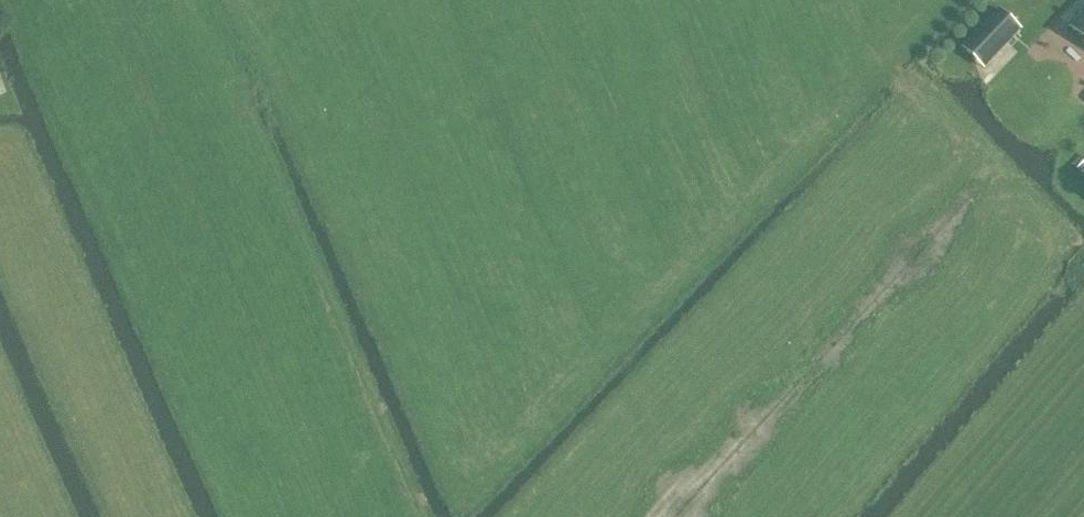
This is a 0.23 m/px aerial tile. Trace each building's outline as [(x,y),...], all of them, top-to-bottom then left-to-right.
[(1000,8),(962,48),(974,58),(998,33),(1009,44),(1023,29),(1000,8)] [(1072,27),(1083,39),(1083,14),(1072,27)]
